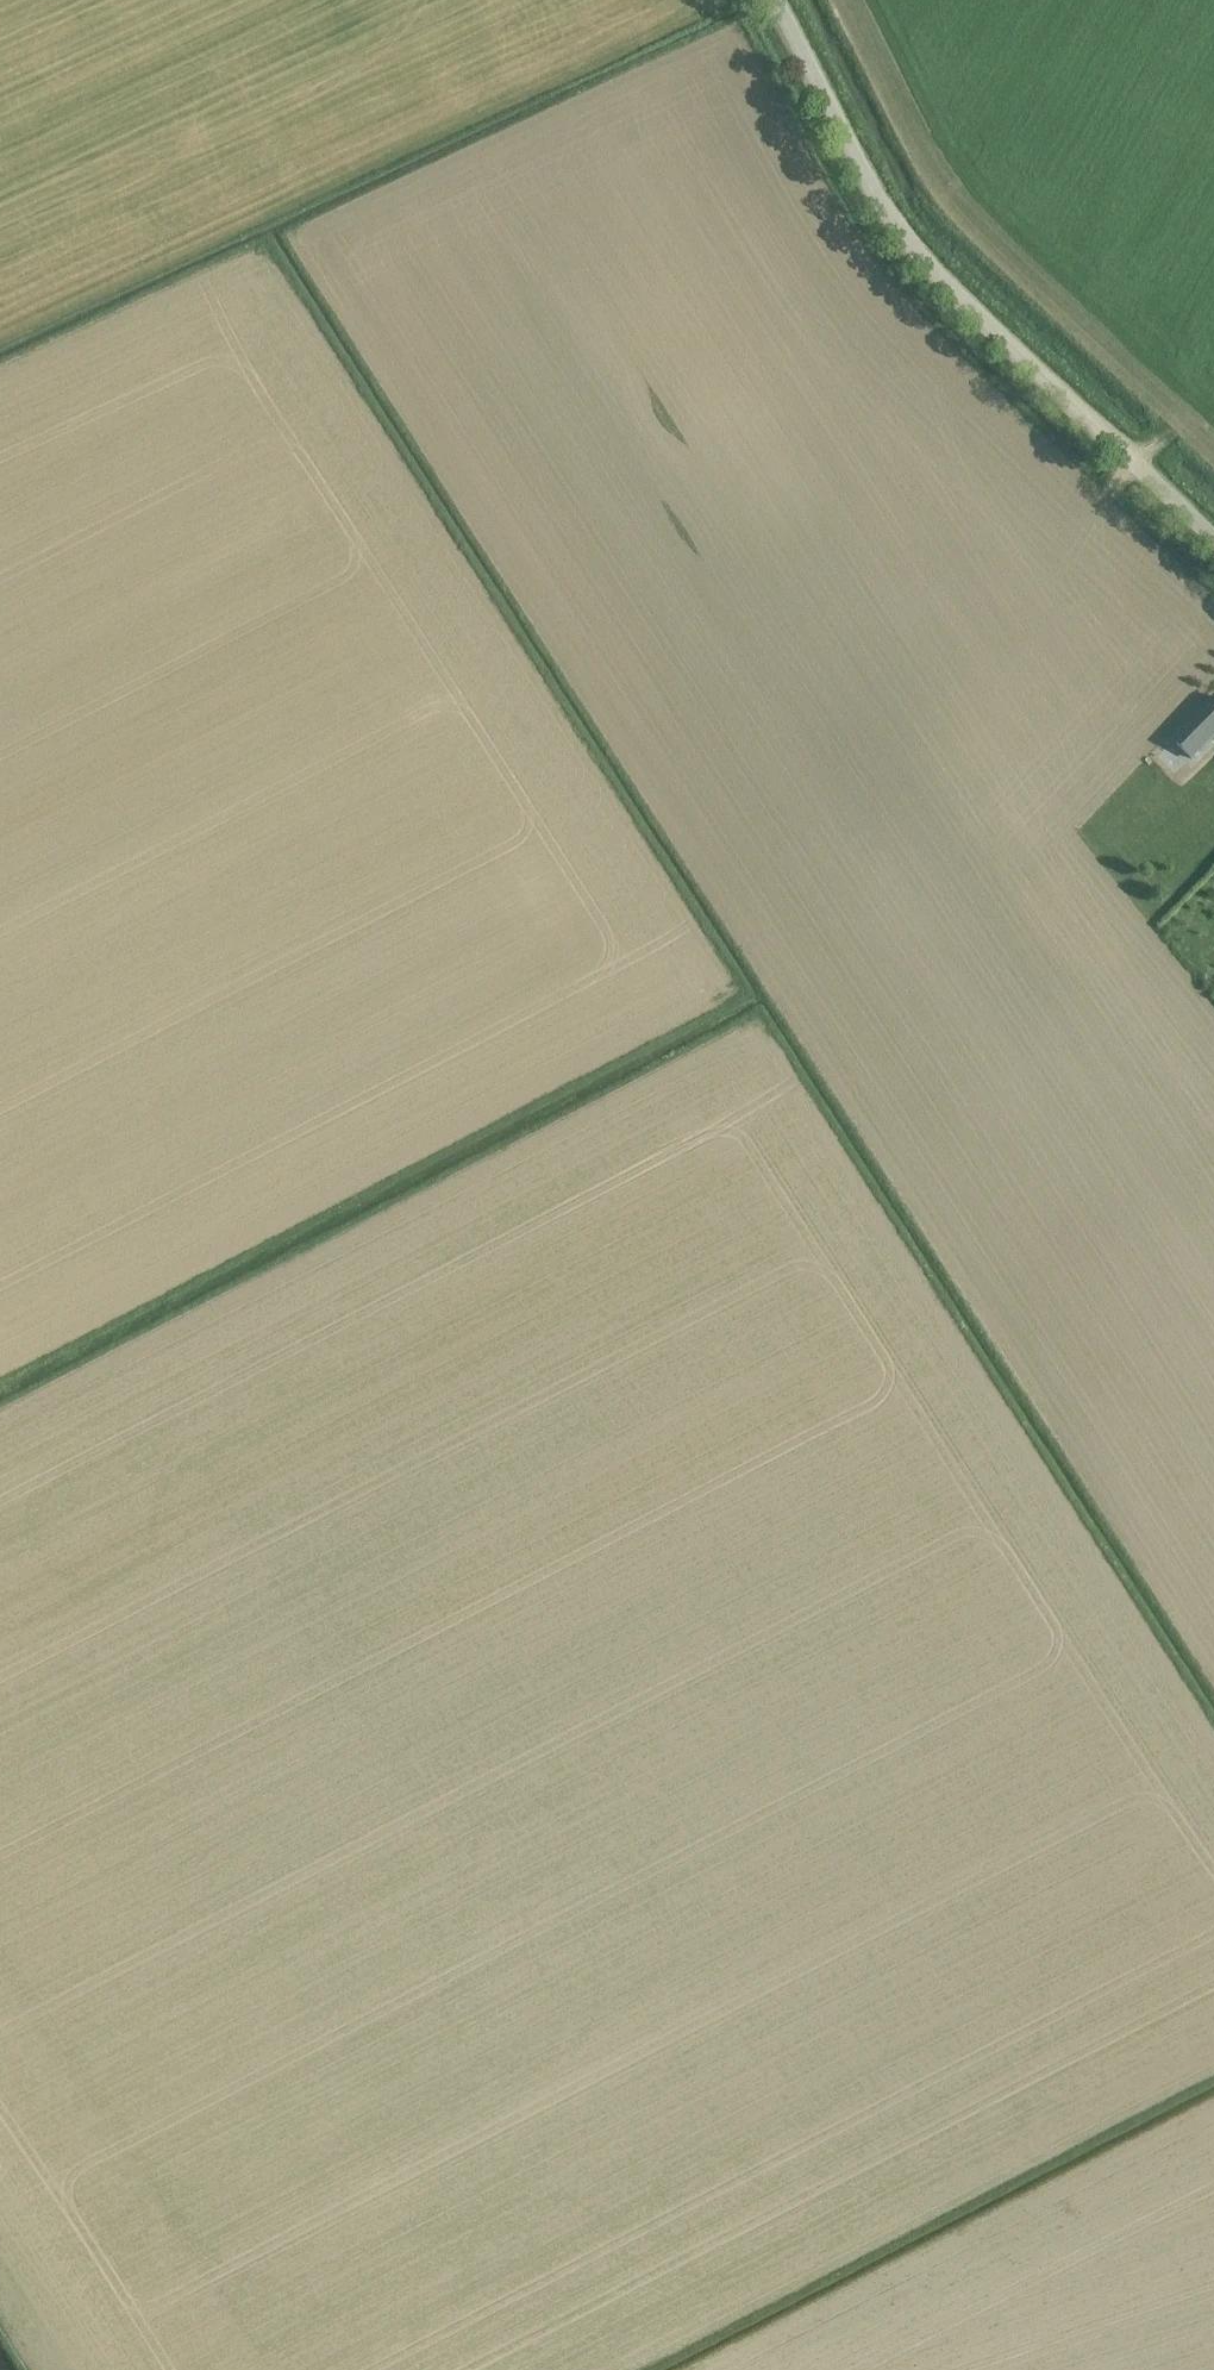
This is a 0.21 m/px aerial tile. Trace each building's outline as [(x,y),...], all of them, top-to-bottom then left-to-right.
[(1170,737),(1191,757),(1213,734),(1213,696),(1212,694),(1170,737)]
